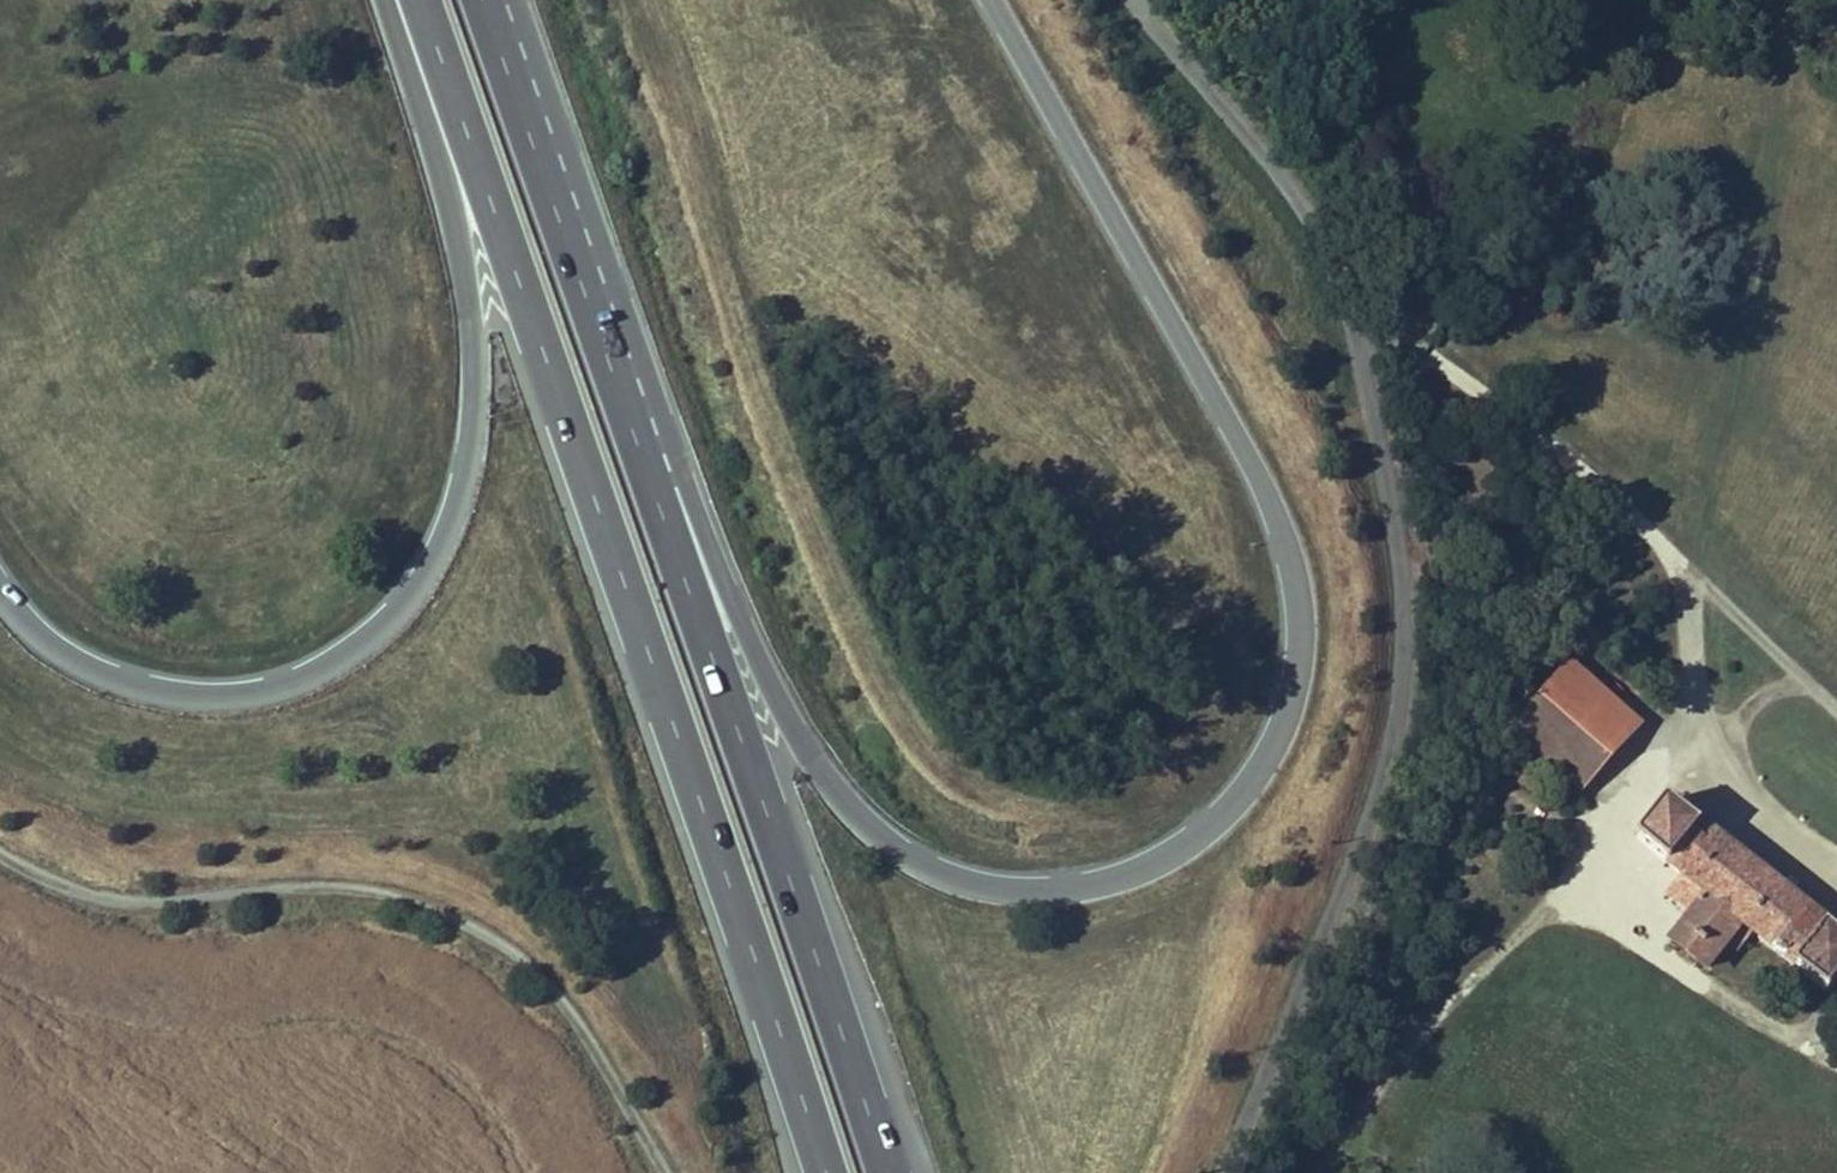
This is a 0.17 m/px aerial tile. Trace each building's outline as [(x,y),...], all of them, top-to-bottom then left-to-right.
[(1638,726),(1568,665),(1510,730),(1582,790),(1638,726)] [(1667,801),(1636,839),(1683,878),(1668,897),(1692,917),(1672,941),(1706,969),(1727,945),(1739,953),(1754,935),(1827,993),(1836,980),(1836,936),(1667,801)]
